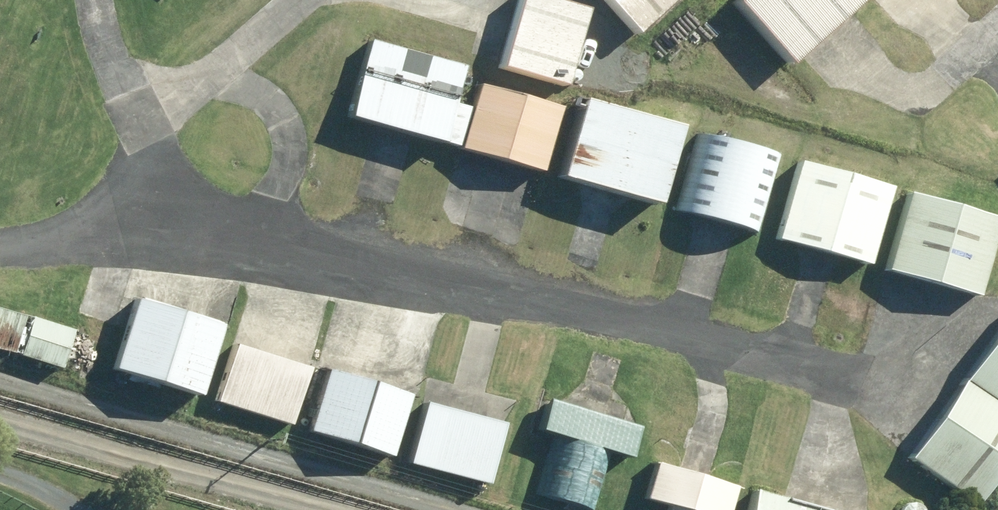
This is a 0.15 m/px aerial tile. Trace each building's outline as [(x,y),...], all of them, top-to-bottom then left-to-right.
[(563,0),(524,0),(506,64),(572,83),(594,9),(563,0)] [(644,30),(678,0),(617,0),(644,30)] [(800,61),(803,58),(829,35),(852,14),(868,0),(745,0),(800,61)] [(469,66),(375,40),(354,114),(375,121),(392,126),(415,132),(460,145),(463,146),(474,106),(459,102),(469,66)] [(567,105),(484,82),(476,110),(466,146),(506,157),(548,169),(567,105)] [(632,108),(592,97),(570,175),(583,179),(604,185),(637,194),(666,203),(689,125),(632,108)] [(781,153),(699,130),(677,209),(698,215),(716,220),(753,230),(759,232),(781,153)] [(874,263),(897,186),(805,159),(782,237),(802,242),(822,248),(841,254),(874,263)] [(915,192),(892,269),(941,283),(984,295),(997,247),(997,215),(915,192)] [(181,309),(142,297),(133,326),(128,343),(121,368),(194,390),(206,394),(227,323),(181,309)] [(0,307),(0,349),(65,367),(76,329),(0,307)] [(275,356),(233,343),(216,400),(222,402),(296,425),(314,368),(275,356)] [(966,389),(917,458),(959,487),(985,505),(997,485),(997,343),(966,389)] [(397,457),(416,394),(372,381),(333,369),(313,431),(397,457)] [(555,401),(547,429),(552,430),(535,494),(593,509),(596,509),(612,451),(638,458),(646,426),(636,423),(558,402),(555,401)] [(464,411),(431,402),(415,462),(494,483),(510,423),(504,421),(464,411)] [(742,487),(709,477),(694,473),(677,468),(662,463),(653,497),(676,504),(675,509),(735,509),(742,487)] [(759,489),(753,509),(834,509),(808,503),(785,496),(759,489)]
